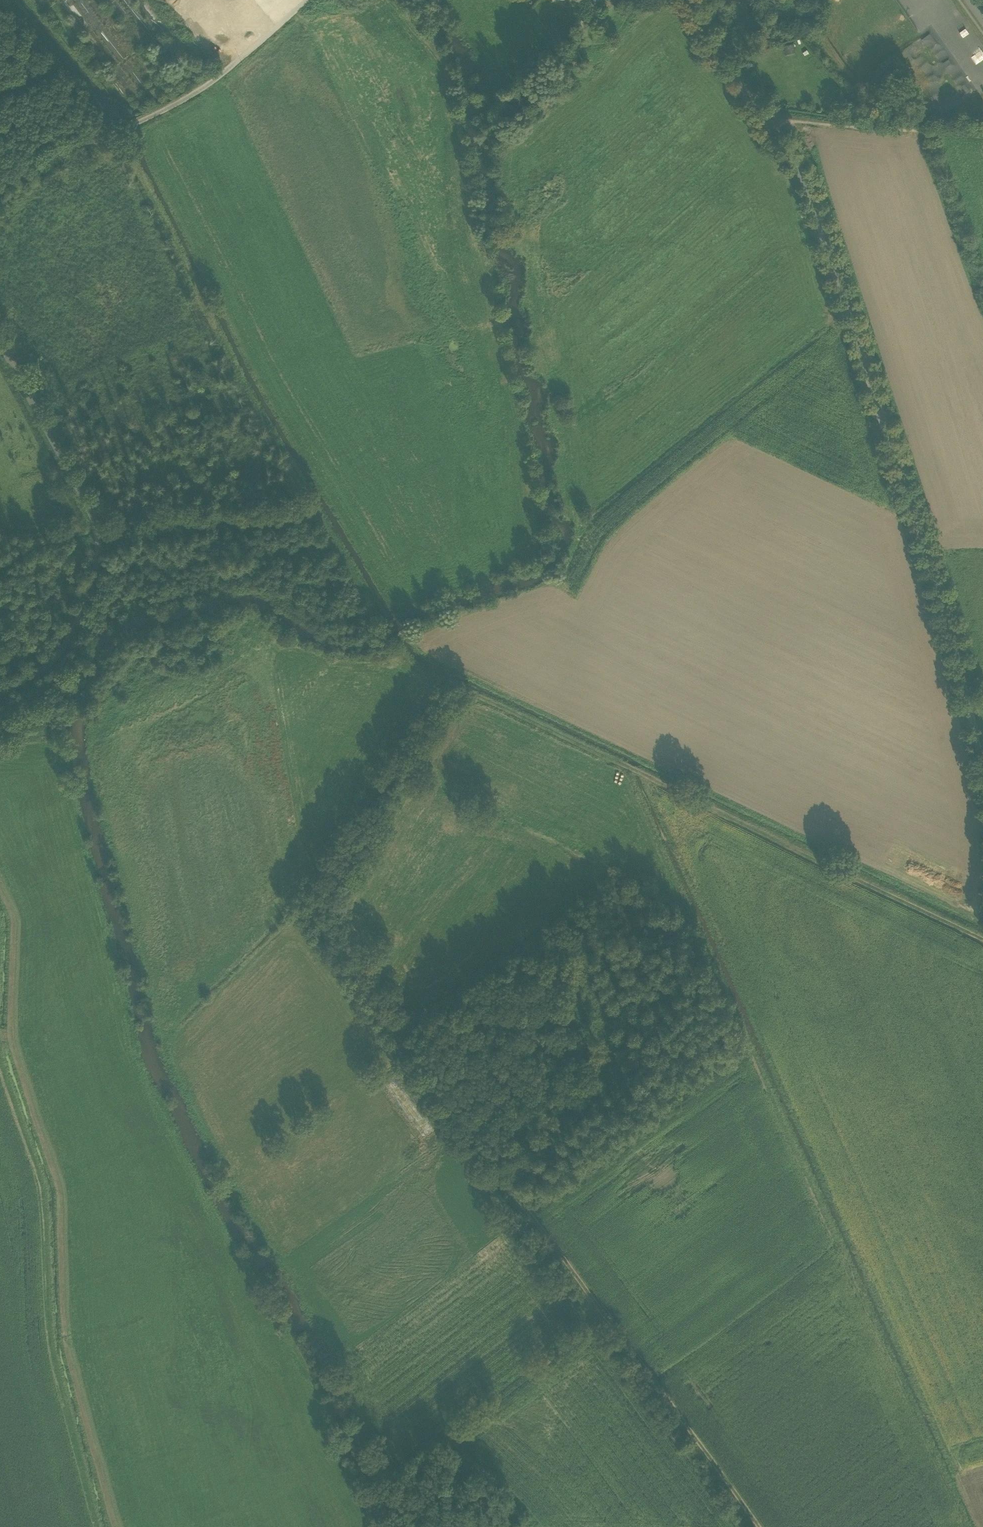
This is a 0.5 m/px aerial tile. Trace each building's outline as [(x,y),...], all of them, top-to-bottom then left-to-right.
[(785,46),(787,53),(796,51),(794,44),(785,46)]
